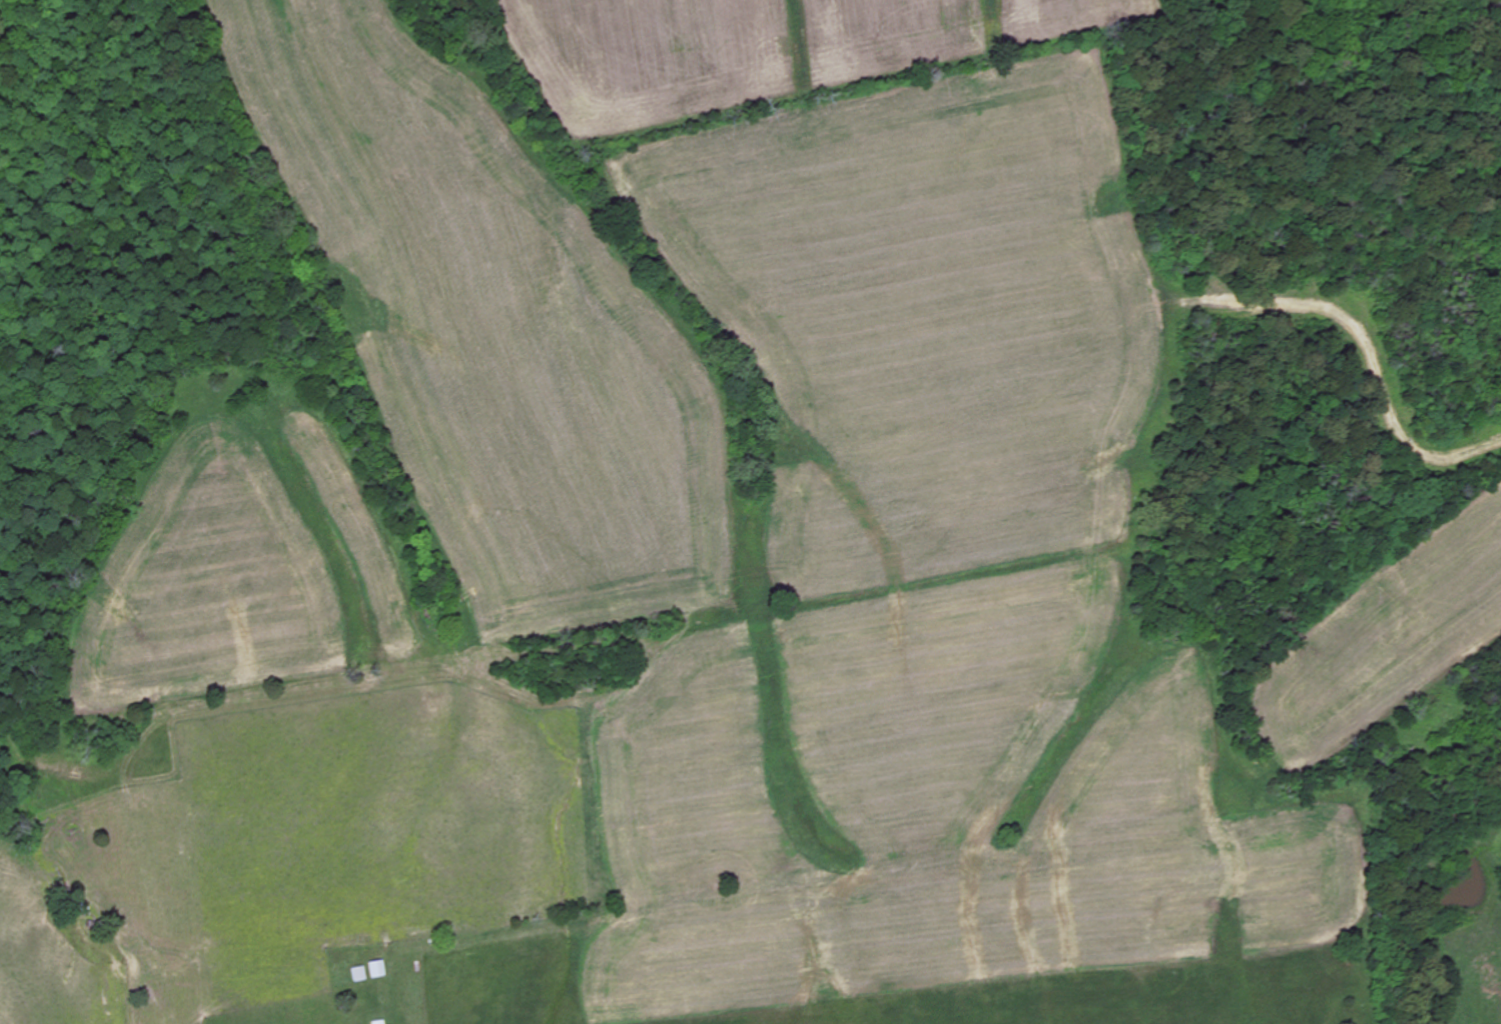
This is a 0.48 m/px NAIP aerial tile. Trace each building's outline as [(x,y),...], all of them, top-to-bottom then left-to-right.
[(368,965),(372,981),(386,977),(382,962),(368,965)] [(368,982),(365,968),(353,970),(356,984),(368,982)]
